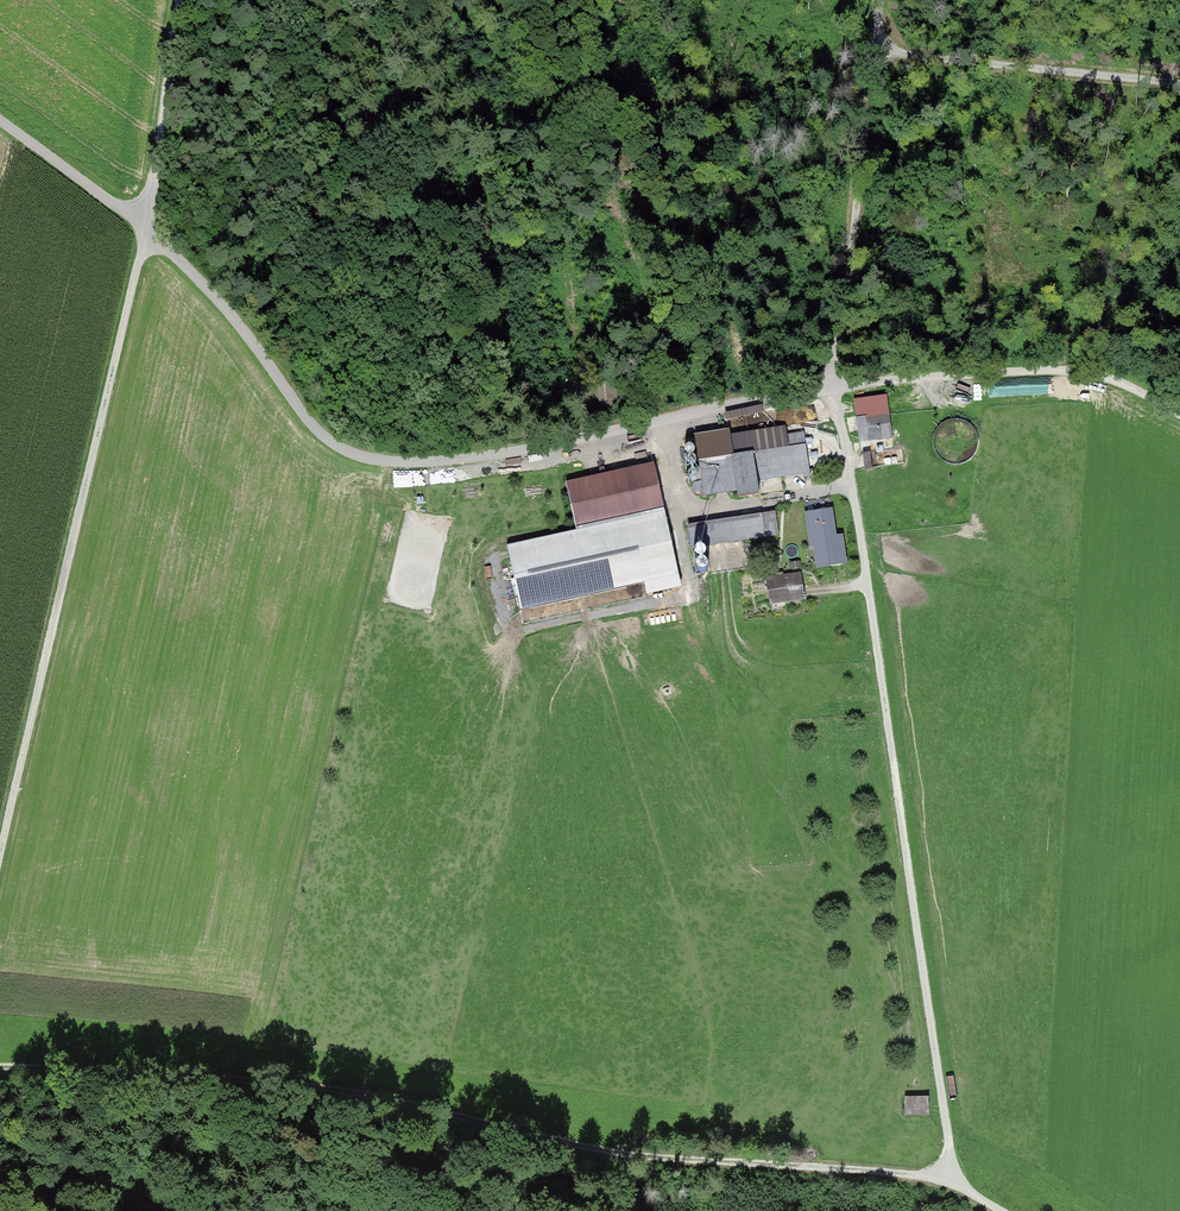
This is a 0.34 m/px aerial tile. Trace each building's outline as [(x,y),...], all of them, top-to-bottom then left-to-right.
[(610,381),(598,383),(600,407),(613,406),(610,381)] [(888,414),(856,419),(859,441),(891,437),(888,414)] [(944,464),(952,465),(960,464),(967,459),(972,453),(974,446),(975,438),(972,430),(967,424),(960,420),(953,418),(945,419),(938,422),(932,427),(929,434),(927,441),(929,449),(932,455),(937,461),(944,464)] [(733,441),(735,443),(738,443),(741,443),(744,442),(746,440),(747,438),(748,435),(748,433),(747,430),(745,428),(742,426),(739,426),(736,426),(734,427),(732,430),(730,432),(730,435),(731,438),(733,441)] [(725,434),(692,439),(701,500),(755,492),(753,480),(807,472),(801,429),(752,435),(755,454),(728,458),(725,434)] [(650,467),(563,484),(573,532),(660,515),(650,467)] [(827,510),(802,513),(810,570),(842,565),(839,538),(831,539),(827,510)] [(760,514),(686,526),(690,550),(772,537),(770,521),(762,522),(760,514)] [(673,578),(660,515),(573,532),(508,546),(521,610),(673,578)] [(802,601),(798,576),(764,581),(768,606),(802,601)] [(926,1099),(906,1100),(906,1114),(926,1114),(926,1099)]
